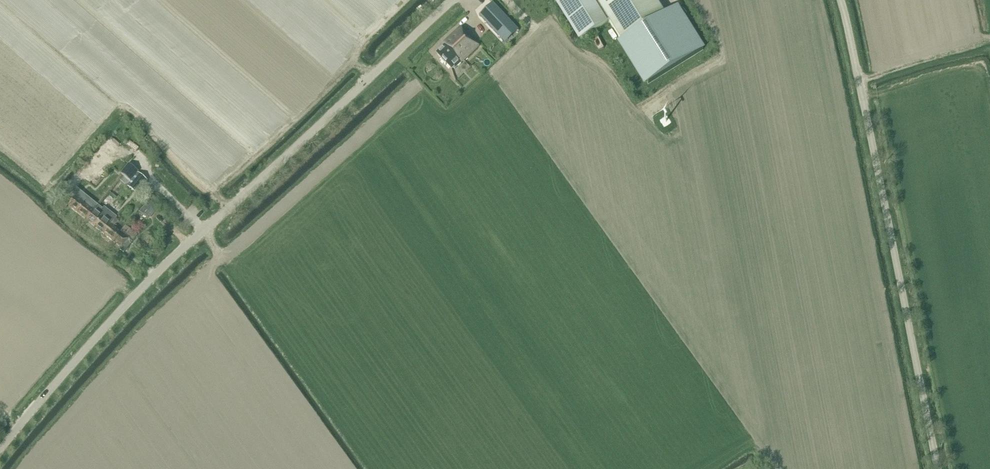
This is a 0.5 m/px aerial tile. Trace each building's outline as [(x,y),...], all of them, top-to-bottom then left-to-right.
[(677,8),(665,15),(656,0),(553,0),(579,42),(610,23),(622,42),(619,44),(645,87),(703,51),(677,8)] [(479,17),(502,41),(516,28),(493,4),(479,17)] [(445,46),(437,54),(452,70),(455,67),(456,69),(462,63),(479,46),(467,34),(461,28),(457,24),(450,30),(454,35),(452,37),(444,44),(445,46)] [(90,183),(107,163),(120,148),(110,140),(80,175),(90,183)] [(129,164),(121,174),(130,182),(133,179),(139,171),(129,164)] [(137,195),(148,182),(148,181),(138,173),(127,187),(137,195)] [(74,187),(70,183),(65,189),(70,193),(74,187)] [(72,195),(76,198),(69,207),(87,221),(98,206),(77,189),(72,195)] [(149,202),(140,213),(149,221),(158,210),(149,202)] [(99,206),(98,206),(87,221),(104,235),(117,219),(117,218),(109,211),(105,208),(103,210),(98,206),(99,206)] [(114,227),(119,221),(117,219),(104,235),(113,242),(120,232),(114,227)] [(121,233),(120,232),(113,242),(122,249),(121,250),(124,253),(138,236),(126,227),(121,233)]
